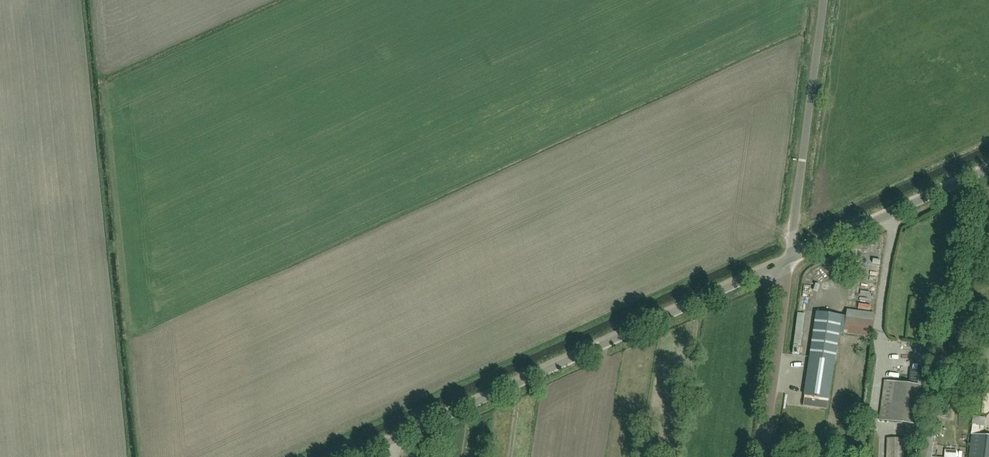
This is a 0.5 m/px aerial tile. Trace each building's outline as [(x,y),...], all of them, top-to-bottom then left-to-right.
[(847,309),(846,316),(845,325),(845,326),(844,333),(871,337),(872,330),(874,313),(847,309)] [(842,315),(816,311),(804,396),(805,396),(803,406),(827,409),(829,400),(842,315)] [(795,334),(794,345),(792,353),(797,354),(799,345),(800,335),(802,335),(805,313),(798,312),(795,334)] [(926,386),(884,381),(879,420),(920,426),(926,386)] [(983,436),(974,435),(972,434),(969,456),(988,456),(988,436),(983,436)] [(904,438),(887,438),(887,456),(904,456),(904,438)]
